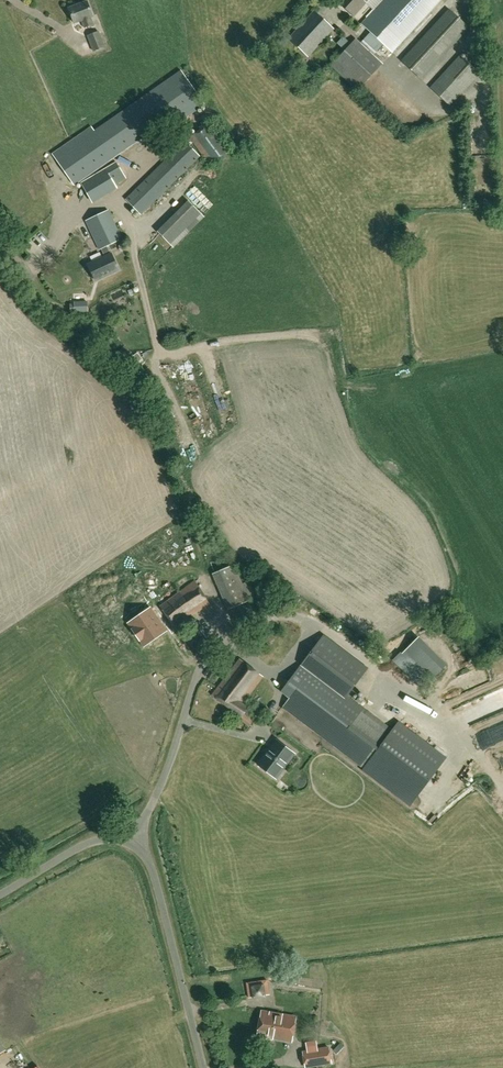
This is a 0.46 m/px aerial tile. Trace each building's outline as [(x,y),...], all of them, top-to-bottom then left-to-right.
[(368,0),(338,0),(337,1),(354,16),(368,0)] [(440,0),(383,0),(362,23),(393,52),(440,0)] [(93,24),(91,17),(93,16),(87,1),(69,8),(74,23),(82,20),(85,27),(93,24)] [(421,78),(468,27),(449,9),(401,60),(421,78)] [(309,57),(334,29),(313,10),(288,38),(309,57)] [(93,51),(105,46),(99,31),(87,35),(93,51)] [(357,90),(377,69),(351,45),(331,65),(357,90)] [(450,105),(479,73),(460,56),(431,87),(450,105)] [(175,124),(205,104),(181,70),(95,130),(92,126),(53,154),(75,184),(170,117),(175,124)] [(222,139),(210,122),(190,137),(210,165),(231,150),(223,138),(222,139)] [(141,214),(200,156),(185,141),(126,199),(141,214)] [(91,199),(126,178),(117,162),(82,183),(91,199)] [(173,247),(205,216),(191,202),(159,233),(173,247)] [(111,254),(107,246),(122,239),(108,210),(86,221),(100,250),(102,249),(105,256),(88,264),(96,281),(119,270),(111,253),(111,254)] [(228,609),(250,600),(234,564),(213,573),(228,609)] [(174,627),(210,603),(195,581),(159,606),(174,627)] [(163,633),(147,610),(129,622),(145,645),(163,633)] [(392,731),(346,696),(367,668),(324,635),(289,681),(297,688),(283,706),(365,768),(363,771),(410,806),(447,757),(399,722),(392,731)] [(402,654),(422,675),(429,682),(446,664),(439,657),(418,636),(402,654)] [(255,718),(245,711),(248,707),(242,704),(263,676),(239,659),(212,695),(242,717),(240,720),(249,726),(255,718)] [(258,765),(270,774),(277,764),(283,769),(295,753),(276,740),(258,765)] [(471,780),(476,767),(470,765),(465,777),(471,780)] [(268,979),(262,980),(252,981),(247,982),(249,997),(254,997),(264,995),(270,995),(268,979)] [(291,1040),(295,1017),(262,1011),(258,1034),(291,1040)] [(332,1064),(329,1046),(302,1051),(305,1067),(308,1067),(332,1064)]
